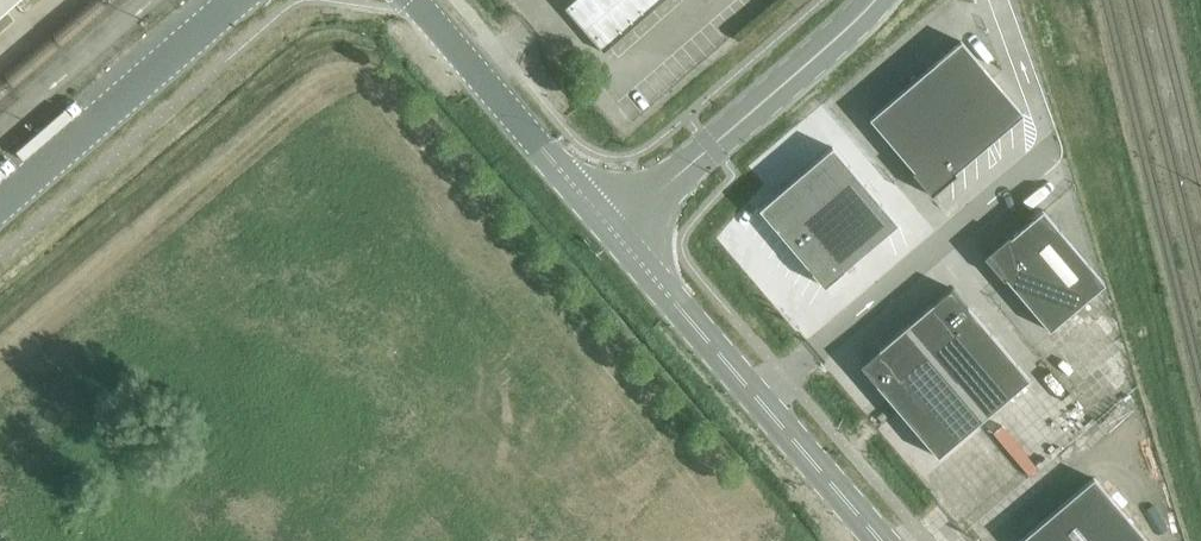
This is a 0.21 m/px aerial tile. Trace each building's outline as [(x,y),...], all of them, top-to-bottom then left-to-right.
[(14,0),(0,0),(0,12),(14,0)] [(604,52),(663,0),(576,0),(566,9),(604,52)] [(957,175),(955,173),(1024,115),(961,41),(869,119),(914,171),(912,173),(932,196),(957,175)] [(899,220),(834,144),(761,206),(826,283),(899,220)] [(1009,236),(984,257),(1003,280),(1005,279),(1050,331),(1105,284),(1043,210),(1010,238),(1009,236)] [(952,288),(860,366),(938,457),(1029,379),(952,288)] [(1094,478),(1020,540),(1147,540),(1094,478)]
